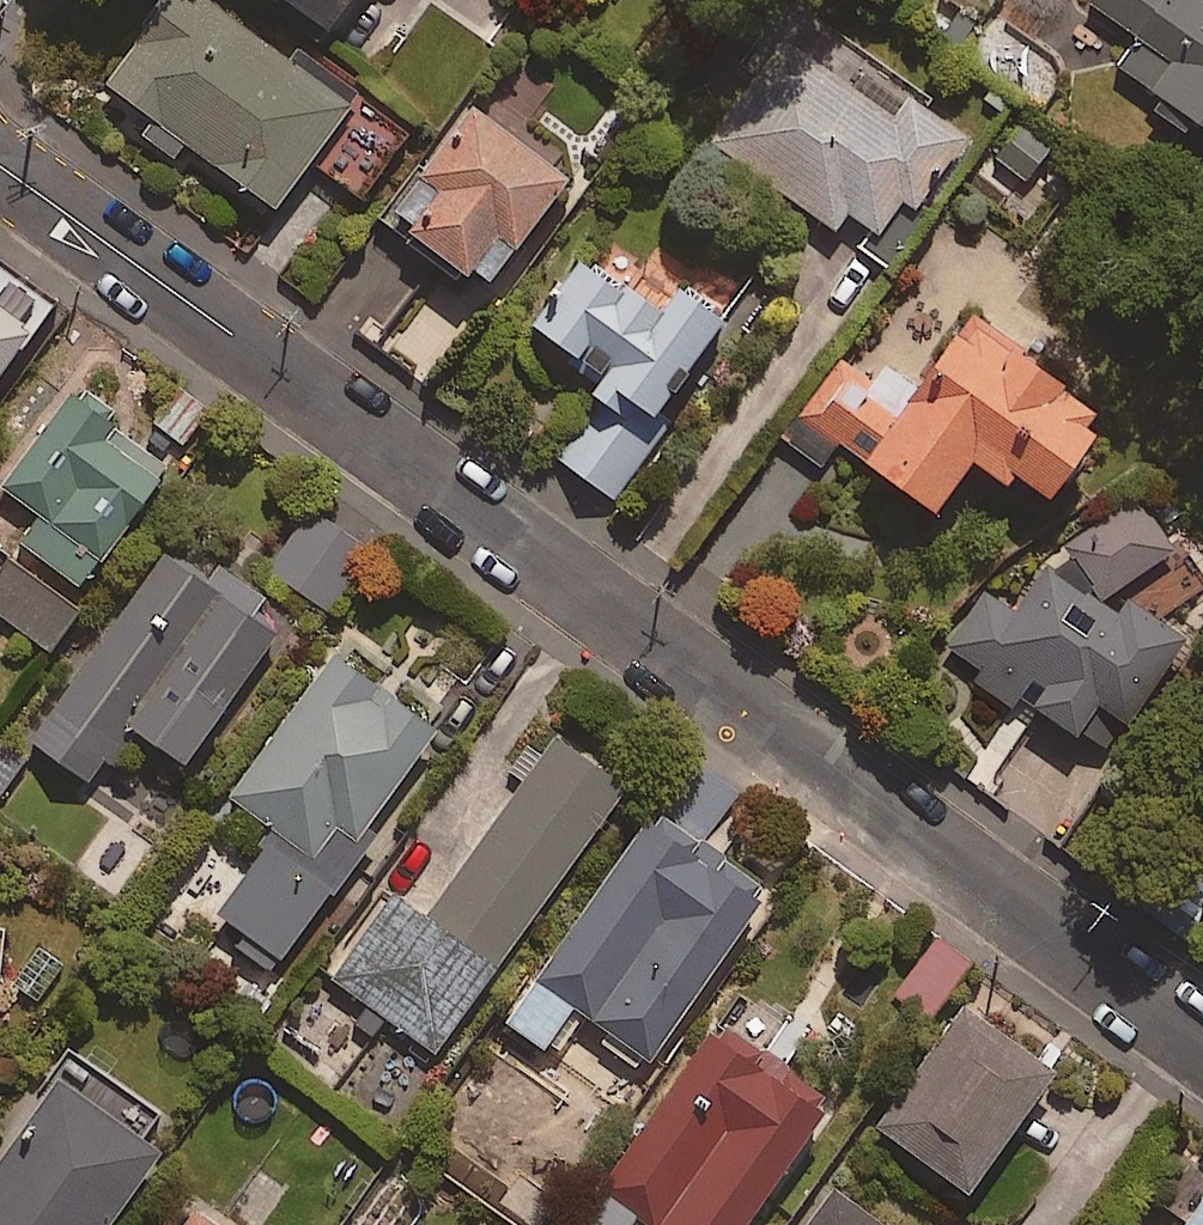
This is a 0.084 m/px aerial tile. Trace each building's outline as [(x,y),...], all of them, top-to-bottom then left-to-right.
[(186,153),(272,218),(348,118),(192,0),(173,0),(104,91),(131,111),(119,126),(175,168),(186,153)] [(322,45),(357,0),(263,0),(322,45)] [(1087,11),(1138,43),(1119,75),(1157,98),(1152,106),(1202,139),(1202,0),(1094,0),(1087,11)] [(905,210),(919,220),(974,140),(798,19),(709,148),(834,234),(842,223),(878,248),(905,210)] [(567,192),(470,118),(385,227),(482,302),(567,192)] [(1053,155),(1020,126),(995,155),(1029,183),(1053,155)] [(660,323),(577,265),(523,341),(593,391),(597,415),(559,468),(612,505),(658,439),(650,434),(724,328),(679,297),(660,323)] [(61,312),(0,269),(0,270),(0,398),(61,312)] [(923,393),(887,363),(871,383),(846,363),(785,439),(819,466),(829,453),(927,532),(969,480),(1006,509),(1017,496),(1045,519),(1095,457),(1082,446),(1096,428),(975,329),(923,393)] [(212,411),(178,389),(155,424),(189,446),(212,411)] [(40,516),(19,543),(89,596),(181,476),(76,395),(4,489),(40,516)] [(378,551),(309,512),(273,576),(343,615),(378,551)] [(1175,563),(1144,512),(1099,526),(1031,616),(993,588),(941,657),(1012,709),(1018,700),(1102,763),(1185,652),(1124,607),(1118,616),(1106,605),(1175,563)] [(290,640),(174,555),(36,744),(95,787),(116,759),(136,773),(157,744),(194,771),(290,640)] [(18,560),(0,586),(0,613),(58,653),(89,608),(18,560)] [(443,738),(341,660),(235,800),(286,839),(216,930),(277,977),(380,841),(370,834),(443,738)] [(434,919),(404,897),(339,985),(370,1007),(354,1029),(374,1044),(390,1022),(443,1060),(636,794),(563,741),(434,919)] [(0,744),(0,800),(27,763),(0,744)] [(765,905),(652,824),(504,1031),(552,1065),(584,1021),(649,1068),(765,905)] [(973,964),(931,938),(894,998),(936,1024),(973,964)] [(1054,1086),(962,1017),(873,1135),(964,1204),(1054,1086)] [(713,1031),(594,1196),(634,1224),(753,1224),(832,1117),(713,1031)] [(81,1062),(0,1179),(0,1224),(125,1224),(169,1162),(145,1145),(163,1119),(81,1062)] [(834,1197),(813,1224),(870,1224),(834,1197)] [(1187,1224),(1202,1224),(1202,1203),(1187,1224)] [(190,1212),(181,1224),(209,1224),(190,1212)]
